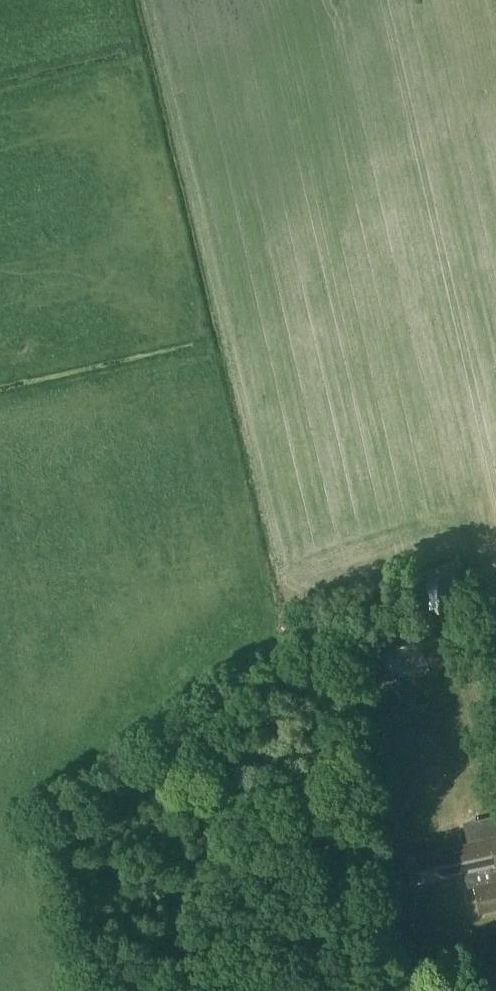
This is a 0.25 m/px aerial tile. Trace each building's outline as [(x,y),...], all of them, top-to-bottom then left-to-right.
[(415,855),(421,882),(463,873),(464,880),(471,879),(479,912),(495,908),(495,816),(463,823),(468,843),(415,855)] [(423,906),(398,910),(402,935),(427,930),(423,906)]
